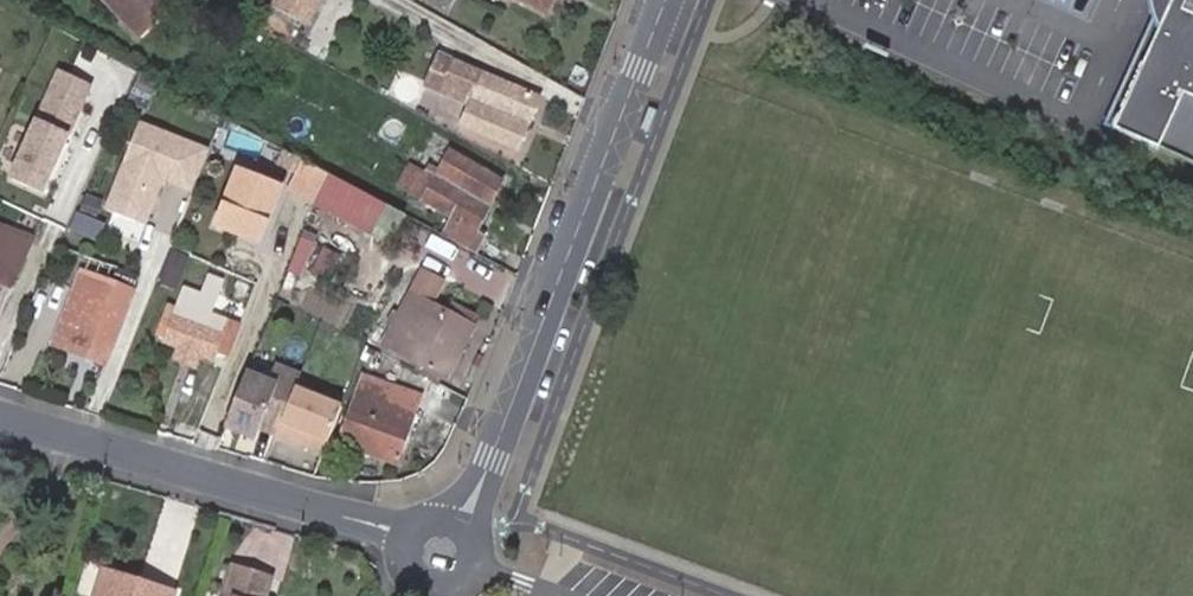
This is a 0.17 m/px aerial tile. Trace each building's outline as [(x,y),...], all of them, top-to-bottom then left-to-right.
[(145,26),(121,0),(105,0),(136,34),(145,26)] [(145,26),(174,0),(121,0),(145,26)] [(314,0),(272,0),(269,5),(301,23),(314,0)] [(539,13),(545,0),(515,0),(539,13)] [(1161,33),(1114,136),(1192,172),(1192,0),(1176,0),(1161,33)] [(1176,0),(1153,0),(1153,6),(1161,33),(1176,0)] [(218,20),(213,15),(195,32),(200,36),(218,20)] [(510,146),(534,95),(480,70),(437,50),(421,85),(464,105),(456,121),(510,146)] [(95,90),(58,74),(8,185),(46,201),(95,90)] [(139,224),(157,179),(187,191),(203,150),(135,122),(101,209),(139,224)] [(429,179),(419,175),(410,195),(447,217),(438,236),(469,253),(477,237),(470,234),(495,182),(444,150),(429,179)] [(410,195),(419,175),(403,167),(394,185),(410,195)] [(277,193),(235,174),(211,227),(253,246),(277,193)] [(369,237),(384,207),(328,176),(319,192),(313,203),(312,205),(369,237)] [(311,201),(316,190),(308,185),(301,196),(311,201)] [(66,225),(94,239),(101,222),(74,209),(66,225)] [(25,245),(0,234),(0,251),(18,260),(25,245)] [(301,240),(287,272),(299,276),(312,244),(301,240)] [(18,260),(0,251),(0,297),(18,260)] [(410,286),(433,298),(443,282),(420,269),(410,286)] [(79,274),(66,303),(83,309),(94,281),(79,274)] [(196,292),(216,300),(221,286),(201,278),(196,292)] [(83,309),(66,303),(50,345),(99,365),(128,294),(94,281),(83,309)] [(431,302),(433,298),(410,286),(378,344),(445,381),(474,327),(431,302)] [(175,305),(208,317),(216,300),(196,292),(194,298),(180,293),(175,305)] [(205,361),(220,323),(208,317),(175,305),(172,312),(164,332),(160,342),(205,361)] [(164,332),(172,312),(163,308),(155,328),(164,332)] [(219,367),(234,329),(220,323),(205,361),(219,367)] [(160,342),(156,352),(201,370),(205,361),(160,342)] [(99,365),(50,345),(46,354),(96,374),(99,365)] [(270,438),(289,391),(294,379),(269,369),(263,385),(241,376),(219,430),(249,442),(254,431),(270,438)] [(382,402),(388,388),(360,376),(334,444),(390,465),(410,413),(382,402)] [(415,400),(388,388),(382,402),(410,413),(415,400)] [(336,411),(289,391),(270,438),(318,457),(336,411)] [(216,595),(259,595),(263,582),(224,570),(216,595)] [(94,576),(88,595),(157,595),(94,576)]
